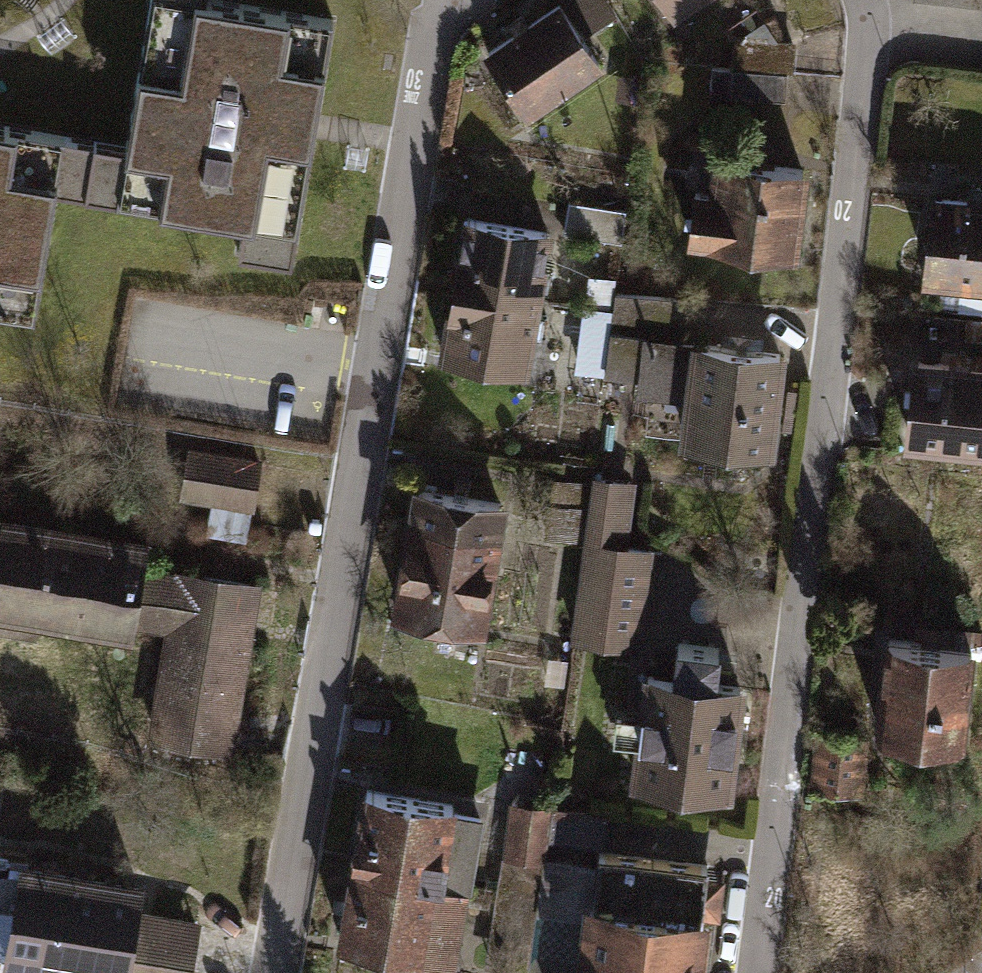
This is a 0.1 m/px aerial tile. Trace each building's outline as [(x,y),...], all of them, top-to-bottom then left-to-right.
[(126,135),(91,129),(81,194),(235,217),(230,251),(291,260),(329,12),(248,0),(147,0),(126,135)] [(679,28),(718,0),(659,0),(679,28)] [(600,69),(561,11),(487,60),(526,118),(600,69)] [(733,49),(732,77),(788,81),(790,52),(733,49)] [(732,77),(710,76),(708,108),(786,113),(788,81),(732,77)] [(30,316),(53,187),(81,194),(91,129),(0,114),(0,311),(30,316)] [(685,265),(797,276),(807,179),(710,170),(706,207),(691,206),(685,265)] [(927,186),(919,276),(981,282),(981,190),(927,186)] [(616,218),(571,210),(567,232),(612,241),(616,218)] [(464,224),(451,300),(539,316),(553,240),(464,224)] [(586,279),(582,316),(610,319),(611,303),(614,282),(586,279)] [(539,316),(451,300),(438,372),(526,388),(539,316)] [(678,463),(773,473),(785,362),(764,359),(765,347),(723,343),(722,355),(683,351),(688,311),(611,303),(610,319),(603,386),(638,390),(635,412),(683,416),(678,463)] [(582,316),(575,384),(603,386),(610,319),(582,316)] [(906,350),(899,439),(981,446),(981,357),(906,350)] [(265,505),(270,453),(194,445),(189,496),(265,505)] [(553,487),(547,550),(582,554),(589,491),(553,487)] [(582,554),(572,657),(639,663),(650,560),(627,557),(633,495),(589,491),(582,554)] [(392,632),(484,646),(504,519),(411,505),(392,632)] [(150,533),(5,528),(3,574),(0,574),(0,624),(147,629),(150,533)] [(243,758),(270,583),(182,569),(155,744),(243,758)] [(892,633),(881,726),(961,736),(972,642),(892,633)] [(641,762),(637,802),(730,812),(742,696),(719,694),(722,669),(674,664),(671,689),(648,686),(644,731),(613,728),(610,759),(641,762)] [(12,704),(0,692),(0,715),(12,704)] [(812,739),(808,791),(862,795),(866,744),(812,739)] [(365,798),(353,874),(467,892),(479,816),(365,798)] [(508,812),(496,898),(536,903),(544,847),(548,817),(508,812)] [(608,826),(548,817),(544,847),(604,855),(608,826)] [(706,872),(597,860),(584,972),(694,972),(706,872)] [(0,861),(0,959),(2,959),(0,968),(0,972),(193,972),(200,933),(140,921),(144,897),(12,873),(14,863),(0,861)] [(467,892),(353,874),(341,947),(456,964),(467,892)] [(486,972),(526,972),(536,903),(496,898),(486,972)]
